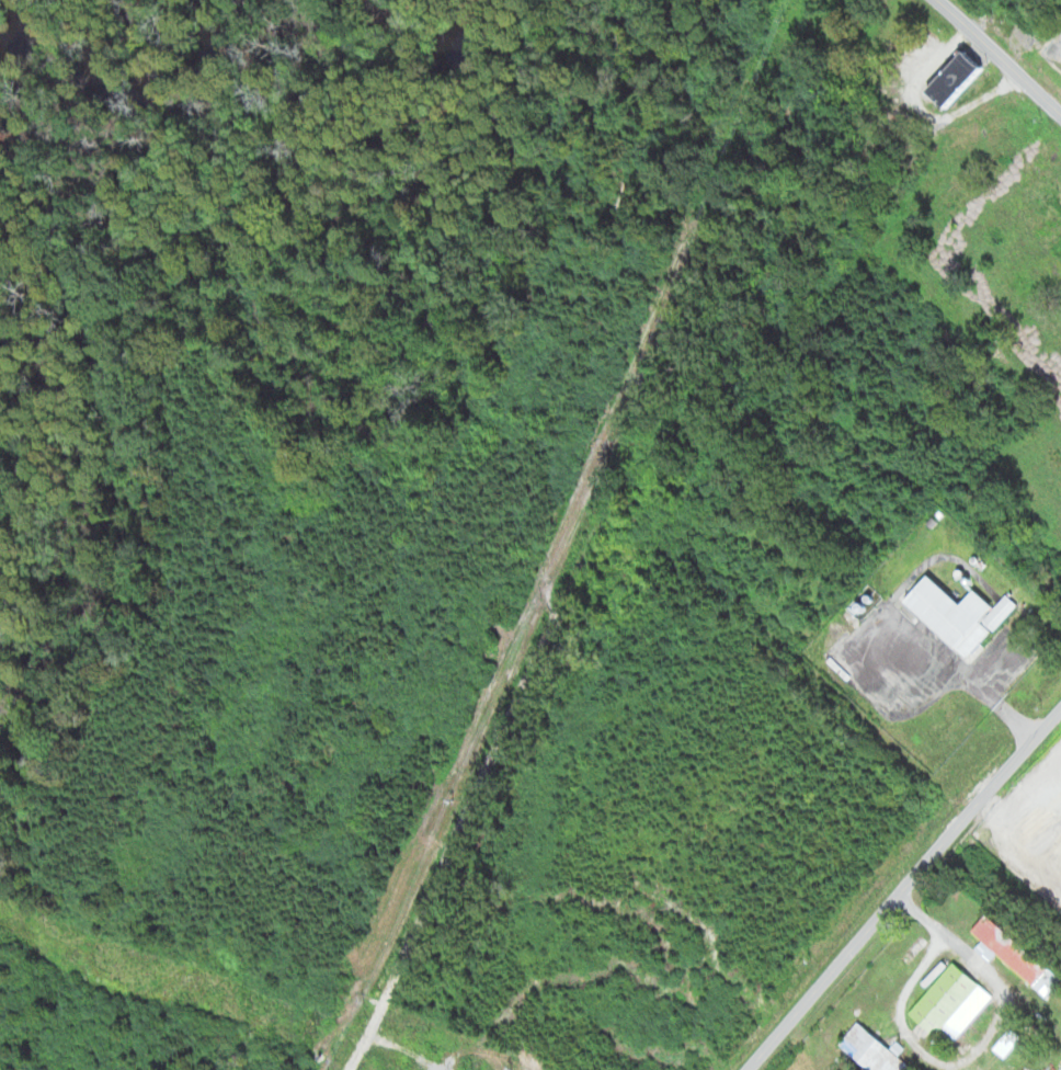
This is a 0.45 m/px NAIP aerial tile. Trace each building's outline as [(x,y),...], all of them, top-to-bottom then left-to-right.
[(981,71),(960,50),(920,89),(941,110),(981,71)] [(992,632),(1016,605),(1004,594),(992,608),(972,589),(958,605),(925,575),(902,601),(965,658),(990,630),(992,632)] [(993,953),(1043,996),(1059,977),(983,913),(969,930),(981,940),(974,947),(988,959),(993,953)] [(978,983),(951,960),(907,1011),(947,1047),(959,1032),(946,1021),(978,983)] [(911,1066),(855,1021),(836,1044),(869,1069),(909,1069),(911,1066)]
